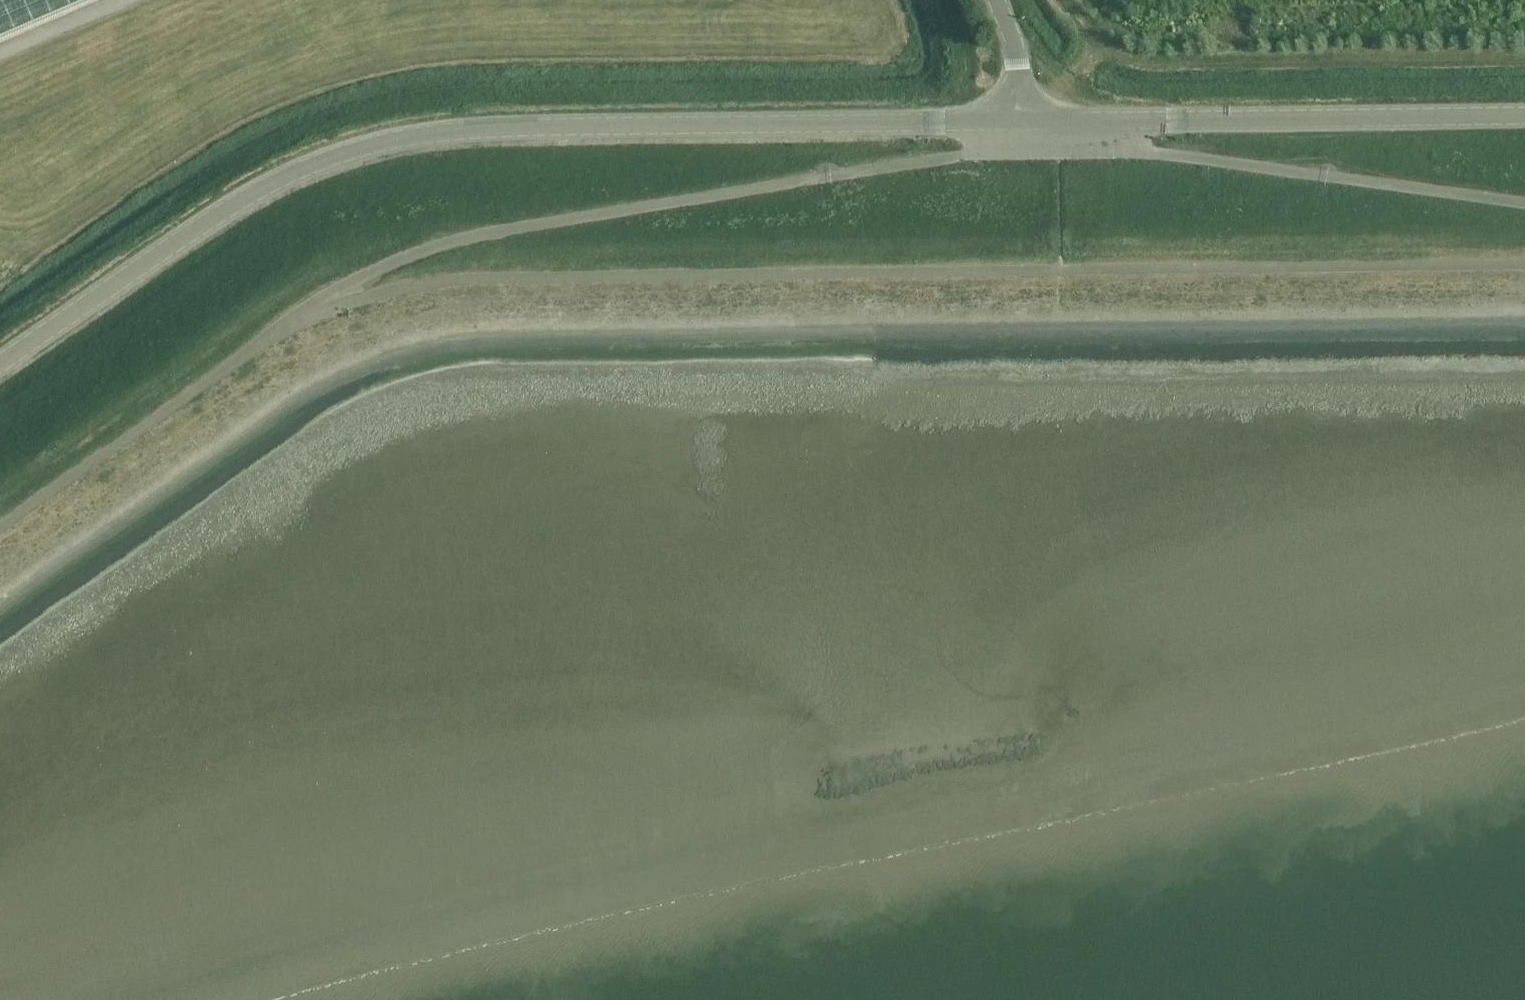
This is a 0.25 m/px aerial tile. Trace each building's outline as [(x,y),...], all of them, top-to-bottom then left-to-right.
[(95,0),(0,0),(0,41),(95,0)]
